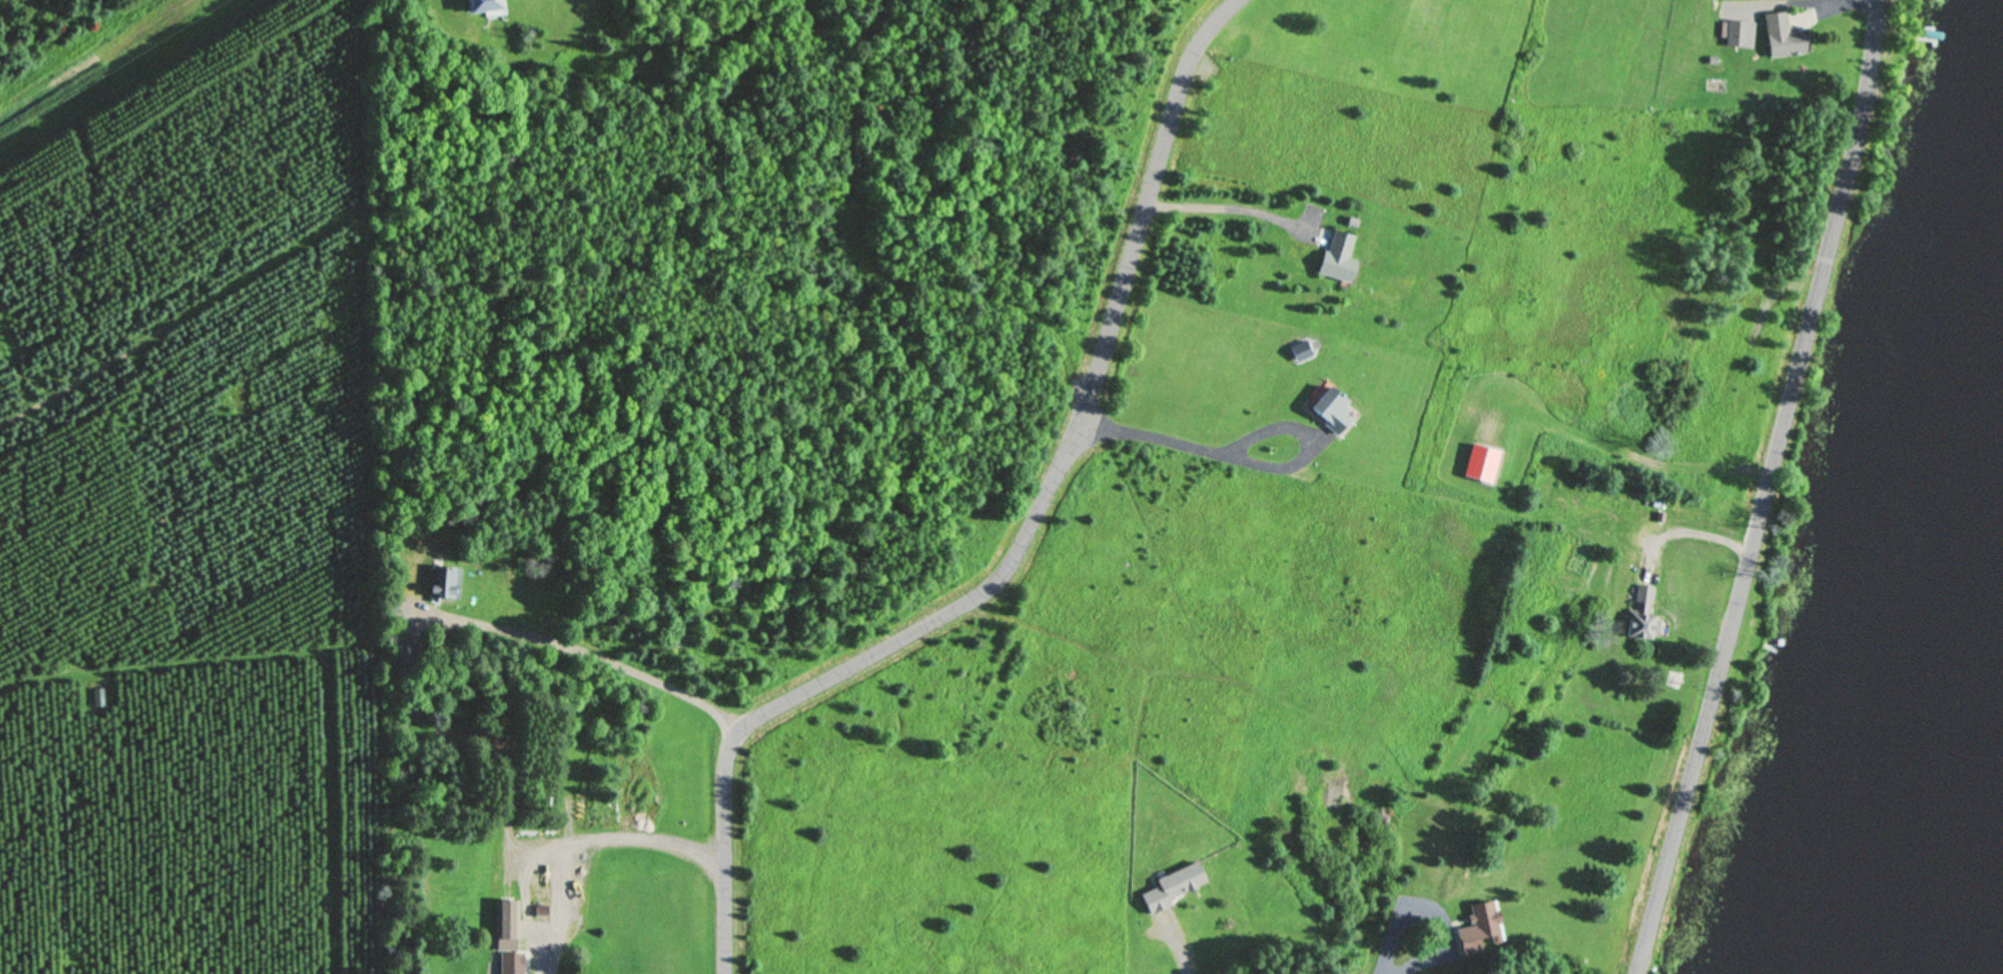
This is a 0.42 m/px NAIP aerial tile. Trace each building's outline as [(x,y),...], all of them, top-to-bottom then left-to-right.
[(1763,16),(1768,59),(1805,55),(1802,33),(1787,34),(1784,14),(1763,16)] [(1751,51),(1753,24),(1722,23),(1721,40),(1725,40),(1725,49),(1751,51)] [(1317,277),(1349,286),(1356,263),(1346,260),(1353,238),(1330,232),(1317,277)] [(1348,420),(1340,414),(1349,403),(1327,385),(1307,410),(1336,434),(1348,420)] [(1491,483),(1498,450),(1470,444),(1463,476),(1491,483)] [(458,600),(459,568),(428,567),(428,600),(458,600)] [(1629,613),(1626,637),(1651,640),(1654,616),(1649,615),(1652,587),(1637,585),(1633,613),(1629,613)] [(1682,676),(1669,671),(1664,685),(1677,690),(1682,676)] [(1154,879),(1157,888),(1139,895),(1147,915),(1170,907),(1167,900),(1205,885),(1197,863),(1154,879)] [(522,954),(516,954),(517,902),(498,902),(497,973),(522,973),(522,954)] [(1454,931),(1459,958),(1480,954),(1477,941),(1487,939),(1489,946),(1502,944),(1494,902),(1466,907),(1470,928),(1454,931)]
